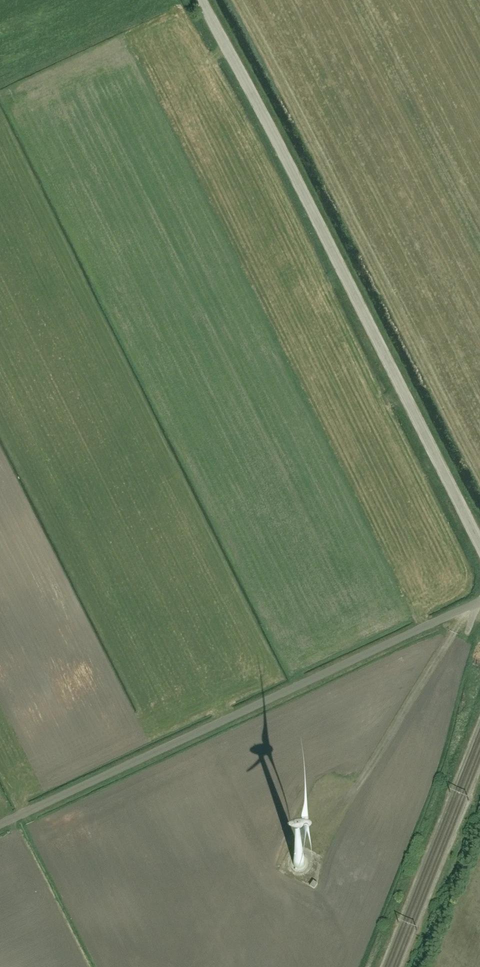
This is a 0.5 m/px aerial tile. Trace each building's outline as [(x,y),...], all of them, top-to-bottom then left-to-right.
[(295,858),(294,860),(293,862),(293,864),(294,866),(295,868),(297,869),(300,869),(302,869),(304,868),(305,866),(306,864),(306,862),(305,860),(303,858),(301,857),(299,857),(297,857),(295,858)]
